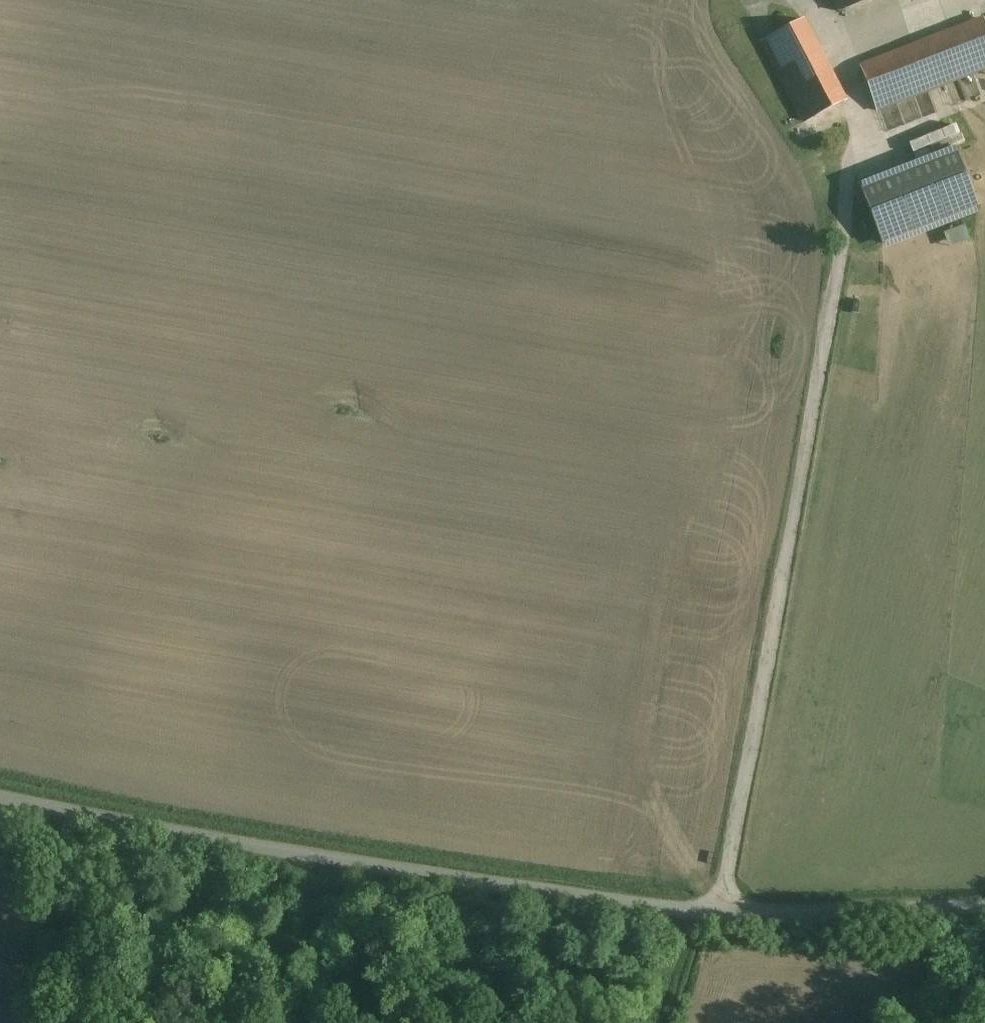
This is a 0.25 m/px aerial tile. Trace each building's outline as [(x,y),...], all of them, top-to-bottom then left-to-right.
[(838,13),(873,0),(833,0),(838,13)] [(859,67),(876,111),(984,68),(984,22),(984,19),(859,67)] [(842,102),(843,96),(802,20),(761,42),(804,122),(842,102)] [(955,149),(859,186),(881,243),(977,206),(955,149)]
